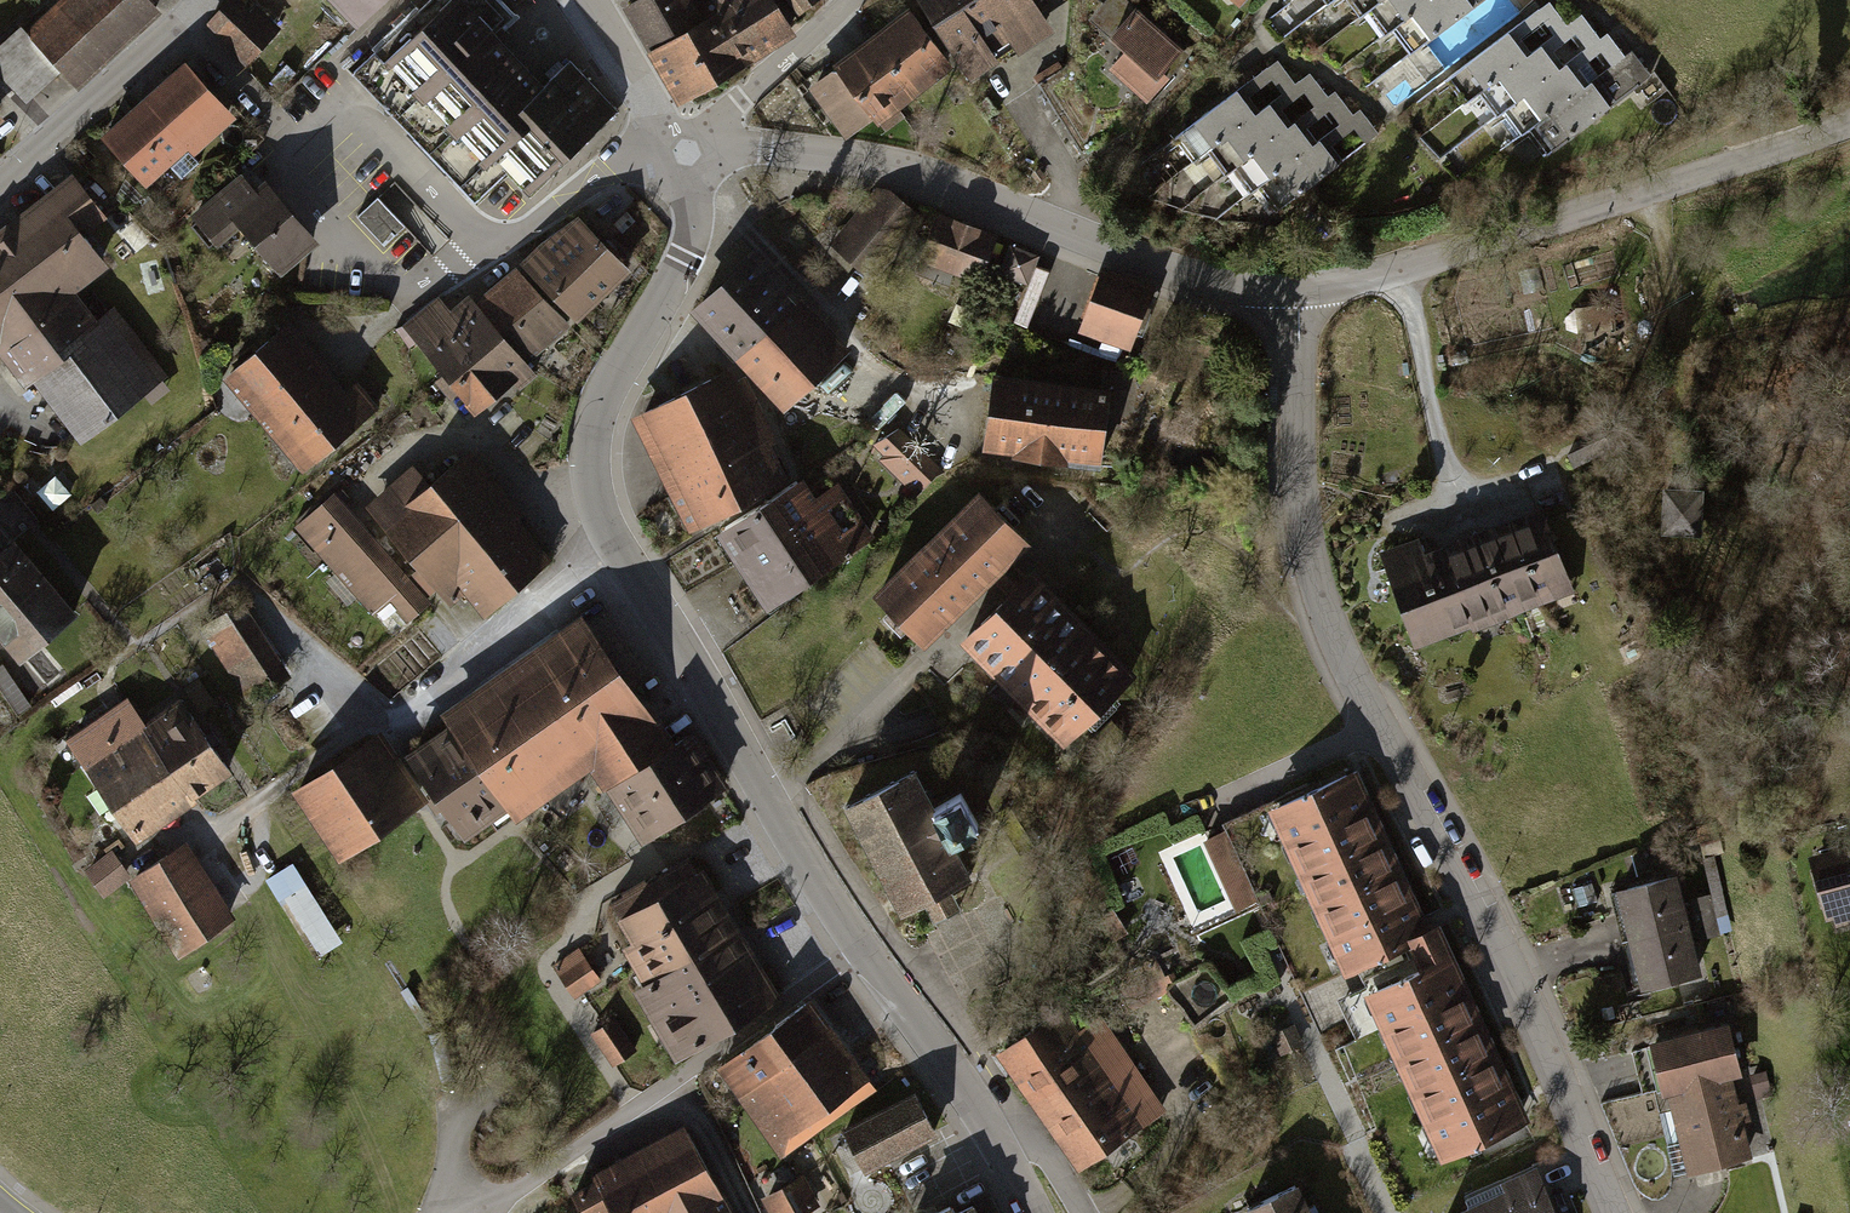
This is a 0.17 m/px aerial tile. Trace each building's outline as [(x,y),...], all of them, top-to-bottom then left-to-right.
[(23,99),(55,69),(70,85),(152,9),(144,0),(0,0),(0,74),(23,99)] [(208,24),(245,59),(274,29),(251,7),(246,12),(234,0),(230,0),(208,24)] [(386,0),(331,0),(357,27),(386,0)] [(492,92),(460,59),(493,28),(505,17),(489,0),(429,0),(353,72),(428,152),(492,92)] [(703,18),(693,0),(633,0),(621,7),(647,50),(703,18)] [(703,18),(647,50),(644,52),(676,106),(795,36),(774,0),(711,0),(717,9),(703,18)] [(797,15),(818,0),(786,0),(797,15)] [(966,0),(917,0),(931,22),(966,0)] [(931,22),(969,80),(1014,50),(1017,55),(1054,31),(1035,2),(1039,0),(966,0),(931,22)] [(1108,68),(1147,102),(1189,55),(1128,0),(1105,0),(1088,19),(1124,51),(1108,68)] [(1382,0),(1348,0),(1361,16),(1370,9),(1382,0)] [(1393,29),(1431,0),(1382,0),(1370,9),(1388,33),(1393,29)] [(1393,29),(1411,53),(1482,0),(1431,0),(1393,29)] [(1480,92),(1567,26),(1549,2),(1451,77),(1469,100),(1480,92)] [(908,7),(853,47),(898,108),(953,68),(908,7)] [(1505,111),(1600,38),(1582,14),(1567,26),(1480,92),(1499,116),(1505,111)] [(546,84),(493,28),(460,59),(492,92),(526,129),(533,122),(520,108),(546,84)] [(1530,128),(1625,56),(1608,33),(1600,38),(1505,111),(1523,134),(1530,128)] [(905,117),(898,108),(853,47),(831,64),(833,67),(806,87),(844,138),(871,118),(876,125),(879,123),(885,132),(905,117)] [(1632,51),(1625,56),(1530,128),(1549,153),(1651,75),(1632,51)] [(185,59),(100,134),(146,185),(188,148),(194,154),(237,117),(185,59)] [(1207,150),(1296,84),(1278,60),(1175,138),(1193,161),(1207,150)] [(526,129),(492,92),(428,152),(476,202),(507,174),(527,196),(618,111),(570,61),(546,84),(520,108),(533,122),(526,129)] [(1058,61),(1033,77),(1081,154),(1111,136),(1067,65),(1063,68),(1058,61)] [(1231,169),(1328,96),(1310,73),(1296,84),(1207,150),(1225,174),(1231,169)] [(1257,187),(1353,114),(1335,91),(1328,96),(1231,169),(1249,193),(1257,187)] [(1360,109),(1353,114),(1257,187),(1275,211),(1379,133),(1360,109)] [(69,296),(76,291),(110,265),(84,233),(107,215),(73,170),(10,219),(69,296)] [(241,171),(191,213),(219,245),(241,227),(281,274),(320,241),(267,178),(255,187),(241,171)] [(876,187),(828,244),(862,273),(914,210),(890,190),(876,187)] [(378,196),(356,217),(383,247),(406,225),(378,196)] [(998,235),(936,212),(918,260),(979,284),(998,235)] [(543,240),(522,261),(579,321),(633,269),(580,213),(543,240)] [(76,291),(69,296),(10,219),(0,226),(0,364),(4,361),(23,386),(32,380),(80,442),(168,375),(115,305),(97,318),(76,291)] [(1040,256),(1010,243),(997,273),(1027,285),(1040,256)] [(756,248),(688,311),(781,412),(849,349),(756,248)] [(1155,285),(1102,265),(1077,332),(1130,351),(1139,327),(1144,329),(1151,308),(1147,307),(1155,285)] [(570,326),(518,266),(475,302),(498,329),(526,362),(570,326)] [(403,325),(445,374),(498,329),(475,302),(468,294),(449,310),(437,296),(403,325)] [(289,321),(223,376),(303,472),(380,407),(358,381),(347,390),(289,321)] [(526,362),(498,329),(445,374),(437,380),(452,398),(458,393),(479,418),(534,371),(526,362)] [(730,367),(629,418),(688,532),(788,481),(769,444),(777,440),(744,376),(736,380),(730,367)] [(1111,388),(991,372),(981,450),(1011,454),(1010,458),(1100,469),(1111,388)] [(879,459),(915,494),(941,471),(899,429),(875,445),(883,454),(879,459)] [(419,466),(374,505),(370,509),(451,601),(463,591),(488,620),(556,561),(520,520),(526,515),(474,455),(469,460),(438,487),(419,466)] [(801,478),(714,535),(764,611),(875,538),(837,482),(814,497),(801,478)] [(1704,490),(1664,489),(1662,536),(1702,537),(1704,490)] [(977,492),(871,596),(924,650),(993,582),(1014,561),(1030,546),(977,492)] [(339,499),(307,525),(302,530),(378,620),(393,607),(410,627),(433,608),(339,499)] [(1420,537),(1379,553),(1415,649),(1472,627),(1474,631),(1576,592),(1543,507),(1442,545),(1443,547),(1426,554),(1420,537)] [(14,537),(0,549),(0,639),(19,661),(78,611),(14,537)] [(1027,574),(1014,561),(993,582),(1006,595),(1027,574)] [(1006,595),(958,642),(1063,749),(1137,677),(1032,570),(1027,574),(1006,595)] [(242,600),(199,628),(247,703),(291,675),(242,600)] [(605,791),(608,789),(652,758),(677,741),(658,713),(654,715),(584,614),(442,712),(450,724),(509,810),(517,821),(591,771),(605,791)] [(182,702),(145,727),(190,794),(229,769),(182,702)] [(129,703),(73,742),(135,830),(190,794),(145,727),(129,703)] [(466,840),(509,810),(450,724),(406,754),(466,840)] [(383,730),(292,790),(339,861),(430,800),(383,730)] [(677,741),(652,758),(691,814),(732,785),(694,730),(677,741)] [(647,844),(691,814),(652,758),(608,789),(647,844)] [(1358,770),(1267,812),(1345,978),(1409,948),(1435,936),(1432,930),(1358,770)] [(913,772),(841,810),(900,918),(923,906),(933,925),(960,910),(950,892),(971,880),(953,845),(980,831),(961,795),(933,810),(913,772)] [(1225,831),(1203,842),(1236,912),(1258,902),(1225,831)] [(186,840),(133,875),(181,949),(234,915),(186,840)] [(1809,857),(1828,921),(1835,919),(1837,928),(1849,924),(1849,845),(1809,857)] [(111,852),(87,867),(102,891),(126,876),(111,852)] [(623,948),(644,984),(741,927),(706,867),(699,872),(690,856),(648,880),(646,877),(623,891),(624,894),(612,901),(622,917),(618,919),(632,943),(623,948)] [(282,874),(267,884),(314,959),(343,941),(308,883),(293,892),(282,874)] [(1618,891),(1630,940),(1717,919),(1711,894),(1685,901),(1679,875),(1618,891)] [(1127,932),(1113,910),(1101,919),(1115,940),(1127,932)] [(1630,940),(1643,991),(1704,976),(1695,942),(1722,936),(1717,919),(1630,940)] [(1409,948),(1420,971),(1454,955),(1440,926),(1432,930),(1435,936),(1409,948)] [(784,999),(741,927),(644,984),(634,990),(676,1062),(784,999)] [(579,947),(552,966),(575,999),(602,980),(579,947)] [(1420,971),(1364,997),(1441,1163),(1531,1122),(1454,955),(1420,971)] [(1085,993),(996,1054),(1078,1172),(1167,1111),(1085,993)] [(814,999),(718,1067),(783,1158),(879,1090),(814,999)] [(615,1017),(591,1033),(614,1067),(638,1052),(615,1017)] [(1665,1098),(1668,1097),(1734,1080),(1744,1078),(1730,1023),(1651,1043),(1665,1098)] [(1767,1071),(1750,1075),(1756,1099),(1773,1095),(1767,1071)] [(1740,1104),(1734,1080),(1668,1097),(1688,1176),(1754,1159),(1745,1123),(1752,1122),(1747,1102),(1740,1104)] [(916,1091),(844,1128),(868,1174),(940,1136),(916,1091)] [(592,1173),(596,1180),(573,1192),(583,1212),(610,1212),(614,1211),(615,1212),(738,1212),(728,1193),(723,1195),(688,1125),(592,1173)] [(1457,1212),(1557,1212),(1538,1169),(1466,1199),(1470,1208),(1457,1212)] [(762,1197),(771,1212),(808,1212),(821,1206),(804,1175),(762,1197)] [(1243,1212),(1312,1212),(1299,1186),(1243,1212)]
